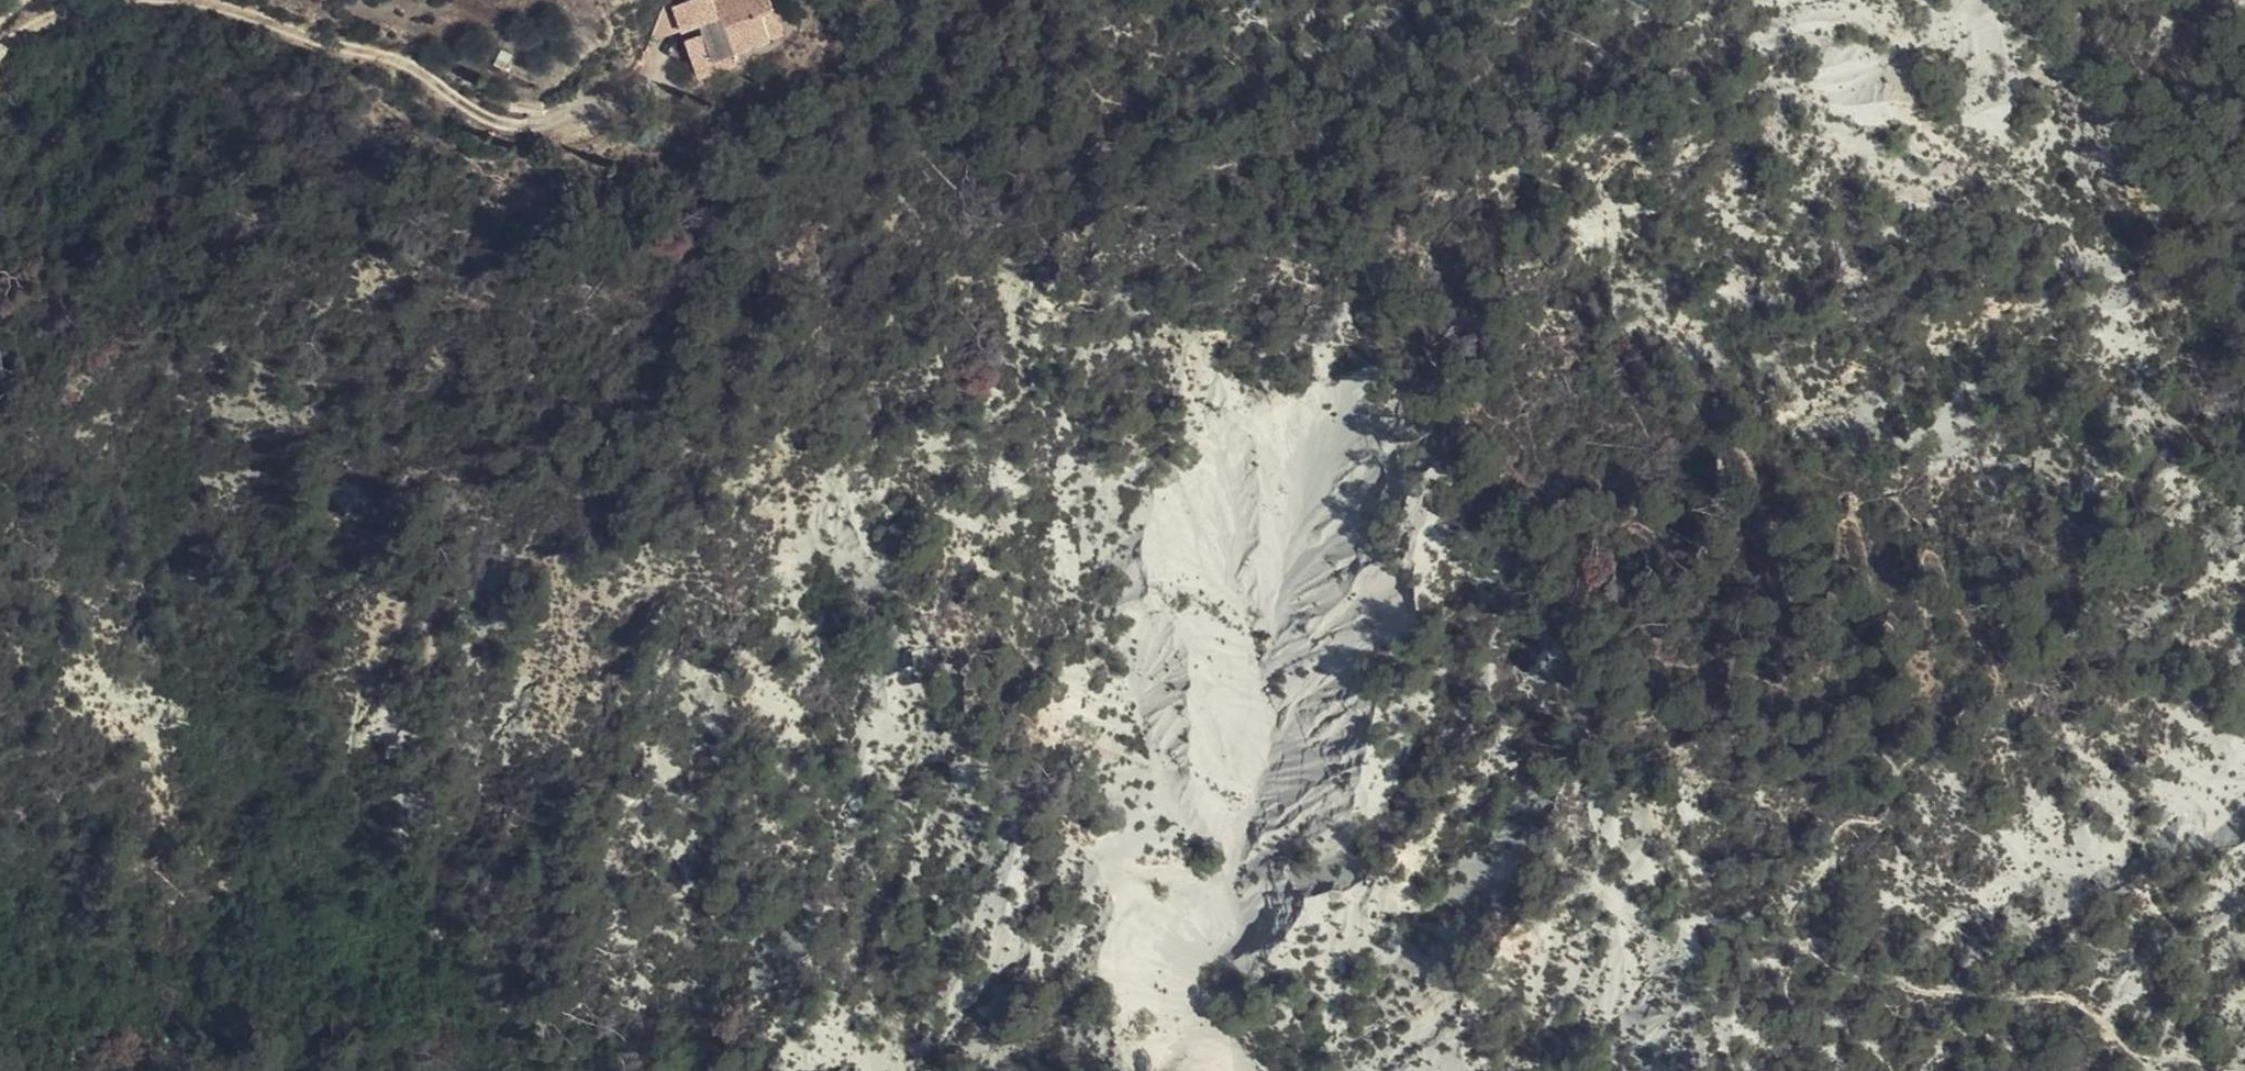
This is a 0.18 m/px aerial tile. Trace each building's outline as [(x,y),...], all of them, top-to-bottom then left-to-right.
[(771,38),(762,13),(774,8),(771,0),(698,0),(674,9),(681,27),(682,31),(703,23),(706,33),(685,41),(699,77),(738,61),(734,51),(771,38)] [(652,39),(681,27),(674,9),(671,2),(663,8),(659,17),(652,39)] [(762,13),(771,38),(783,33),(774,8),(762,13)]
